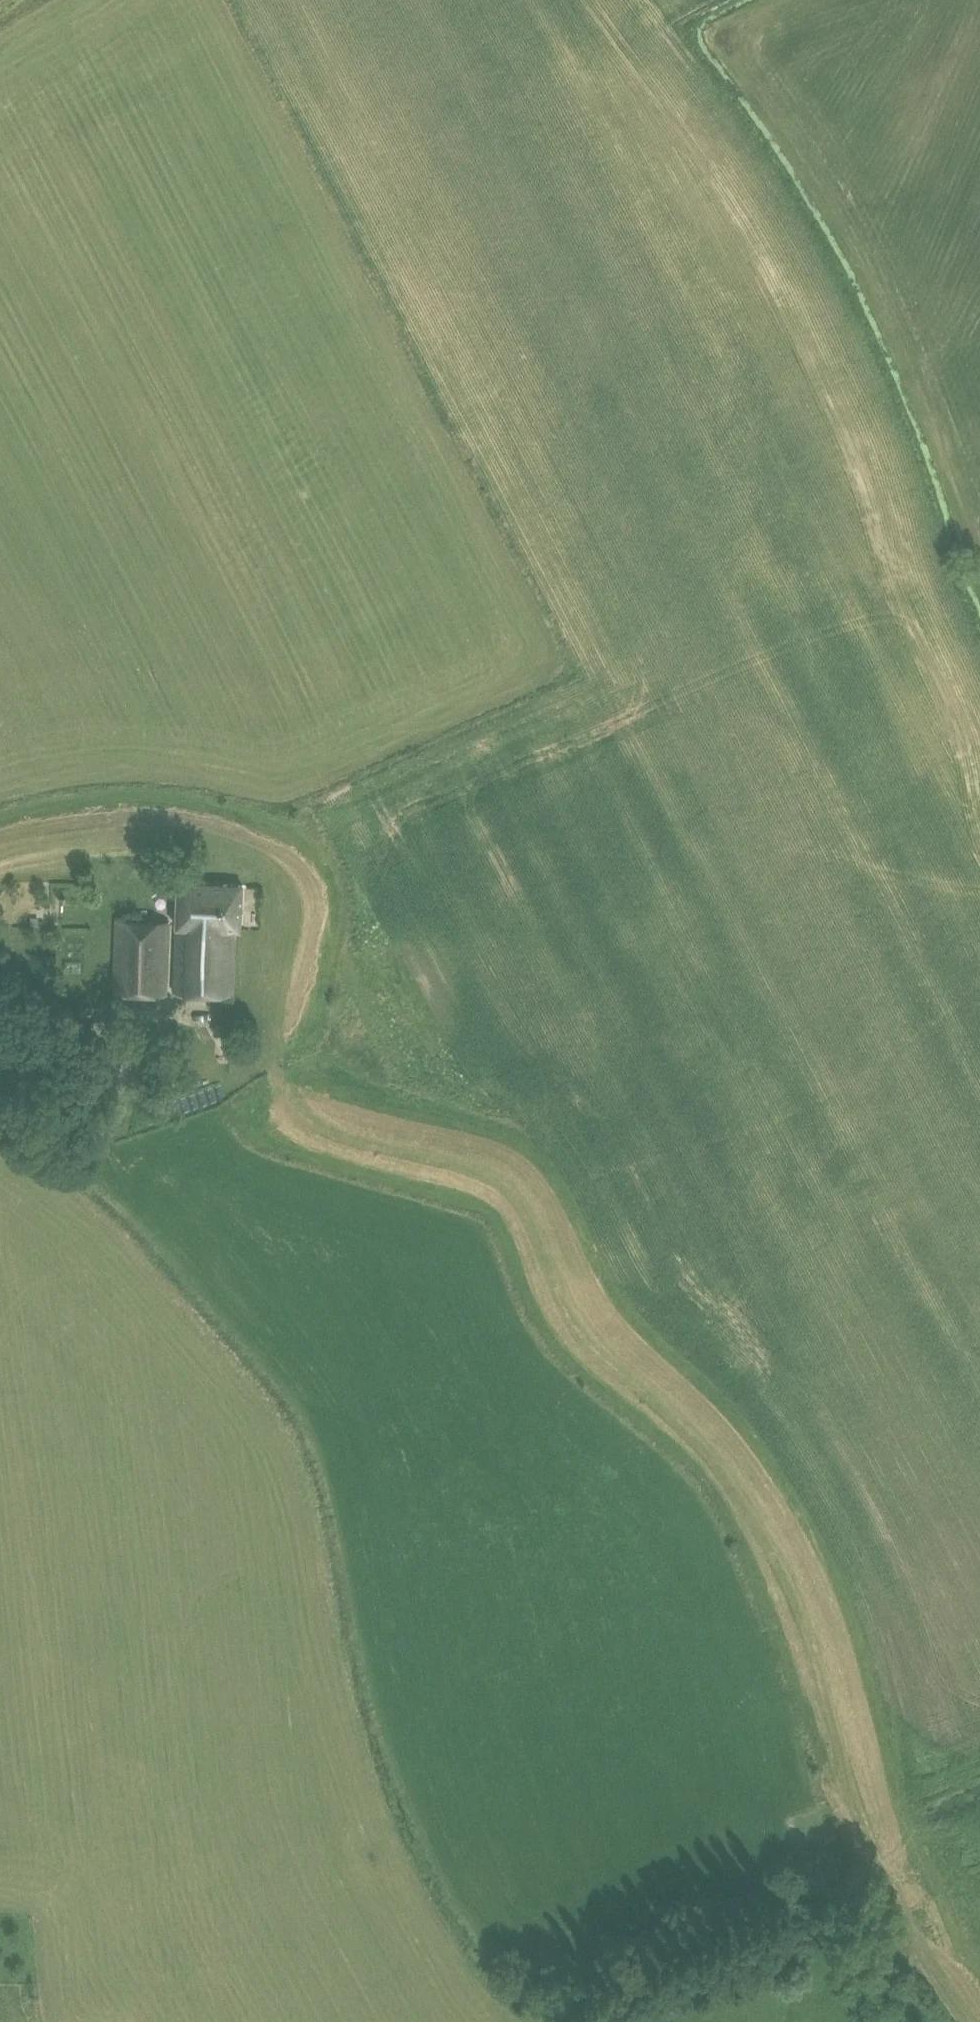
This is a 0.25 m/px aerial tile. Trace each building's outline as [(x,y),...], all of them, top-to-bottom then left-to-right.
[(174,991),(233,993),(236,929),(241,929),(242,884),(178,881),(174,991)] [(114,918),(111,990),(167,994),(170,921),(114,918)]
